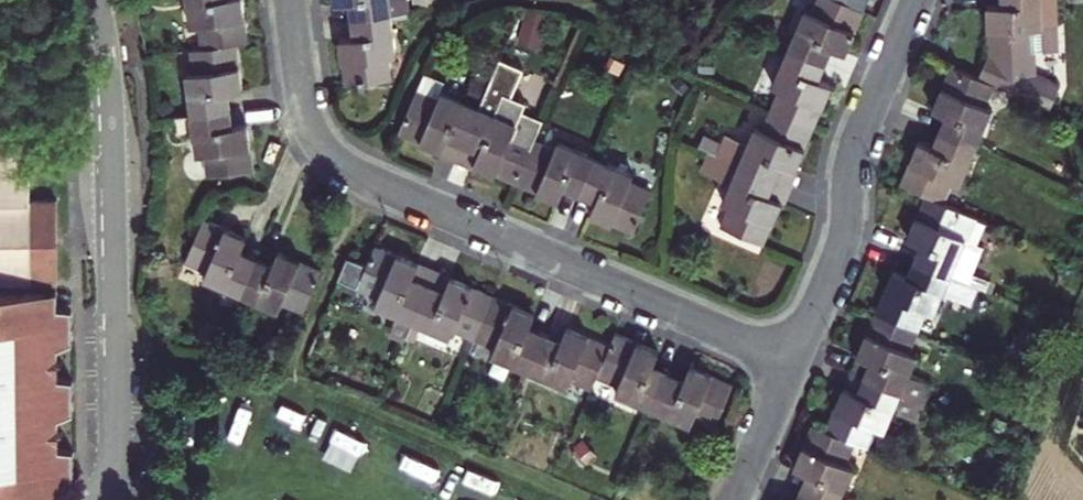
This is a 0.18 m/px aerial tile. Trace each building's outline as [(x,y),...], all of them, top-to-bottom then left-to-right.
[(190,23),(198,23),(201,46),(235,41),(246,40),(241,0),(186,0),(190,23)] [(333,2),(348,1),(350,16),(390,10),(409,7),(408,0),(333,0),(333,2)] [(811,10),(803,7),(787,44),(825,61),(833,44),(846,50),(864,8),(845,0),(815,0),(811,10)] [(999,2),(985,2),(987,50),(1035,48),(1034,25),(1041,25),(1041,23),(1054,23),(1053,0),(999,0),(999,2)] [(352,35),(338,37),(345,82),(391,75),(388,53),(396,52),(390,10),(350,16),(352,35)] [(242,88),(235,41),(201,46),(190,48),(193,72),(184,73),(190,112),(230,106),(227,90),(242,88)] [(814,125),(832,82),(819,76),(825,61),(787,44),(770,83),(778,86),(769,106),(814,125)] [(1035,48),(987,50),(976,75),(993,82),(1046,105),(1056,83),(1036,75),(1035,48)] [(497,58),(477,105),(462,142),(479,149),(473,162),(513,179),(532,137),(540,117),(520,108),(524,101),(509,94),(521,68),(497,58)] [(984,104),(993,82),(976,75),(949,63),(932,106),(945,112),(938,128),(976,144),(991,108),(984,104)] [(446,135),(462,142),(477,105),(439,89),(442,82),(422,72),(396,129),(440,147),(446,135)] [(232,124),(230,106),(190,112),(174,114),(176,133),(192,131),(195,152),(203,152),(207,173),(253,167),(247,122),(232,124)] [(795,168),(814,125),(769,106),(760,127),(752,124),(744,142),(725,134),(723,141),(705,134),(700,146),(709,150),(736,161),(775,177),(782,162),(795,168)] [(28,196),(28,128),(0,129),(0,196),(28,196)] [(899,181),(925,193),(942,200),(951,179),(960,182),(976,144),(938,128),(931,145),(918,139),(899,181)] [(446,135),(440,147),(456,154),(462,142),(446,135)] [(553,146),(532,137),(513,179),(557,198),(563,184),(577,191),(593,155),(557,139),(553,146)] [(462,142),(456,154),(473,162),(479,149),(462,142)] [(729,178),(720,198),(728,202),(719,223),(763,242),(782,199),(768,193),(775,177),(736,161),(709,150),(702,167),(729,178)] [(596,199),(590,212),(630,229),(649,187),(629,179),(632,171),(593,155),(577,191),(596,199)] [(782,162),(775,177),(789,183),(795,168),(782,162)] [(789,183),(775,177),(768,193),(782,199),(789,183)] [(921,241),(914,258),(974,283),(990,245),(983,242),(992,221),(942,200),(925,193),(907,235),(921,241)] [(56,276),(54,195),(28,196),(0,196),(0,278),(56,276)] [(241,292),(256,255),(239,248),(245,235),(202,217),(184,258),(206,268),(203,275),(241,292)] [(416,261),(374,244),(365,263),(356,283),(355,285),(376,295),(374,302),(411,318),(427,281),(411,274),(416,261)] [(304,309),(322,267),(278,248),(272,261),(256,255),(241,292),(277,307),(281,299),(304,309)] [(356,283),(365,263),(347,255),(338,276),(356,283)] [(972,307),(981,286),(974,283),(914,258),(907,274),(893,268),(875,310),(918,329),(937,337),(946,316),(935,311),(942,294),(972,307)] [(432,268),(416,261),(411,274),(427,281),(432,268)] [(432,268),(427,281),(443,287),(449,275),(432,268)] [(443,287),(427,281),(411,318),(449,334),(452,327),(471,335),(490,293),(449,275),(443,287)] [(56,276),(0,278),(0,499),(27,499),(60,490),(61,482),(77,477),(76,446),(60,442),(59,412),(75,408),(74,377),(58,371),(58,342),(73,337),(72,304),(57,300),(56,276)] [(491,352),(528,368),(544,331),(527,324),(533,311),(490,293),(471,335),(494,345),(491,352)] [(875,310),(857,352),(870,358),(863,374),(901,390),(916,354),(909,351),(918,329),(875,310)] [(560,338),(544,331),(528,368),(566,384),(569,377),(589,386),(595,373),(607,343),(565,325),(560,338)] [(650,406),(666,368),(651,362),(656,349),(613,330),(607,343),(595,373),(617,383),(614,390),(650,406)] [(857,352),(850,368),(863,374),(870,358),(857,352)] [(683,376),(666,368),(650,406),(690,423),(693,416),(713,425),(732,381),(689,362),(683,376)] [(850,368),(843,384),(856,389),(863,374),(850,368)] [(885,427),(901,390),(863,374),(856,389),(843,384),(824,427),(855,440),(868,446),(877,424),(885,427)] [(793,464),(808,470),(800,487),(832,499),(837,499),(852,465),(846,462),(855,440),(824,427),(811,422),(793,464)] [(800,487),(794,499),(832,499),(800,487)]
